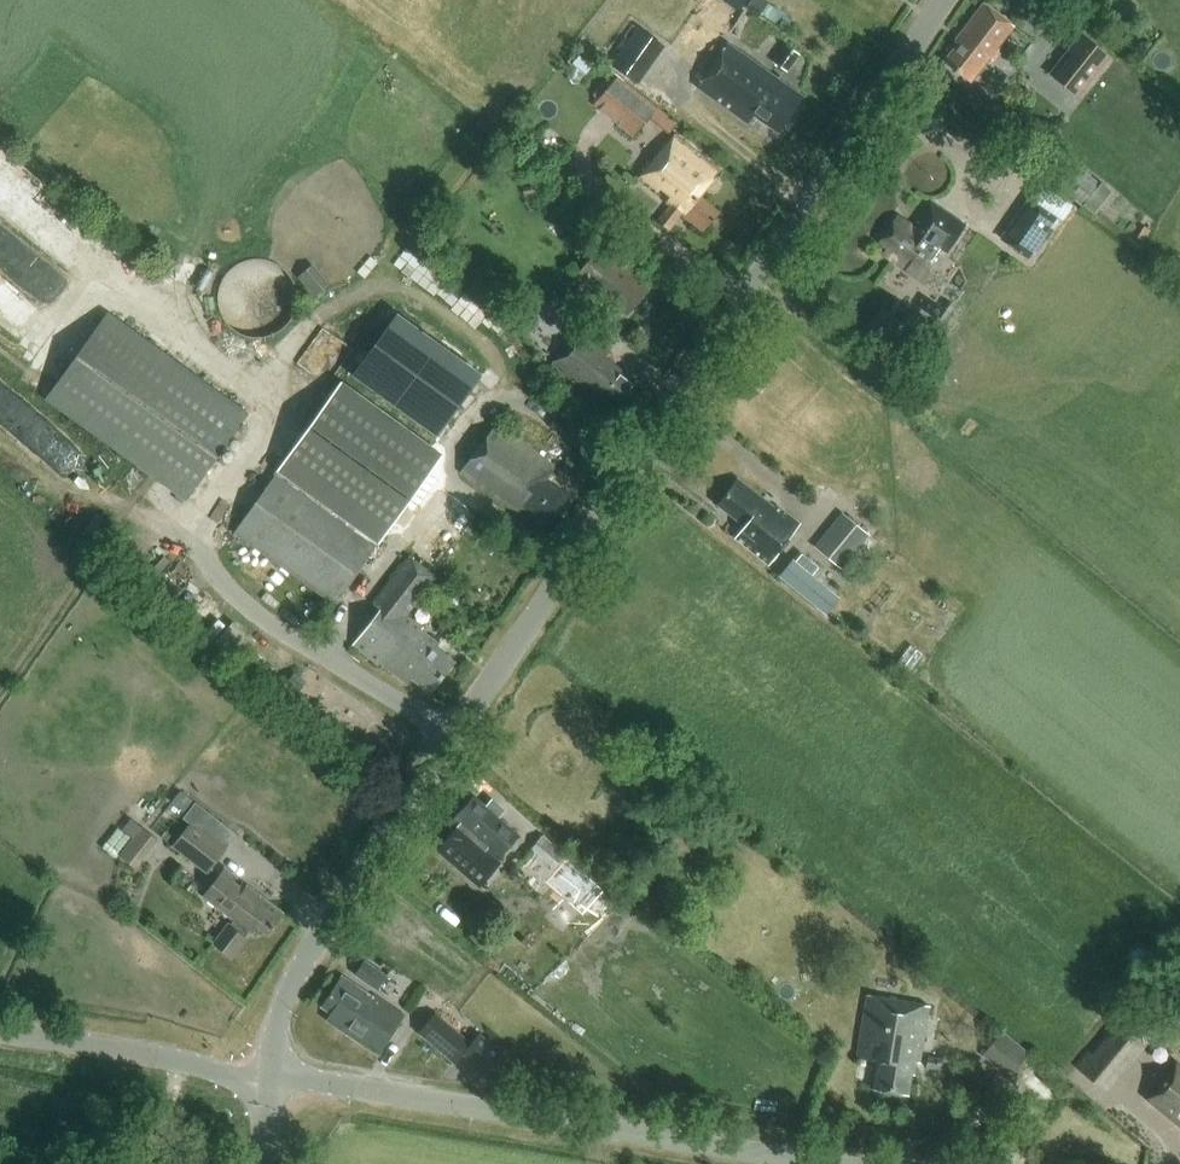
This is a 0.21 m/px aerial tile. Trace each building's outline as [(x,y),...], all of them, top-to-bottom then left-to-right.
[(738,11),(746,0),(723,0),(738,11)] [(1000,53),(996,50),(1014,27),(983,4),(960,34),(963,36),(943,62),(971,83),(990,58),(995,61),(1000,53)] [(638,84),(664,48),(639,30),(613,66),(638,84)] [(1110,54),(1081,31),(1047,72),(1076,96),(1110,54)] [(803,97),(728,45),(698,88),(748,123),(753,115),(778,133),(803,97)] [(799,56),(787,47),(775,62),(787,71),(799,56)] [(616,78),(593,105),(633,138),(656,111),(616,78)] [(703,233),(720,214),(700,197),(720,172),(675,135),(638,179),(670,205),(680,214),(703,233)] [(1099,181),(1069,156),(1051,178),(1082,203),(1099,181)] [(1055,218),(1029,199),(1001,238),(1027,257),(1055,218)] [(913,228),(897,218),(882,240),(890,246),(883,255),(922,282),(943,252),(945,253),(963,227),(930,204),(913,228)] [(665,211),(656,221),(668,231),(677,221),(675,220),(666,211),(665,211)] [(650,286),(599,245),(576,273),(627,314),(650,286)] [(303,271),(314,294),(333,285),(322,262),(303,271)] [(250,412),(109,310),(47,396),(187,498),(250,412)] [(635,346),(646,331),(634,322),(623,337),(635,346)] [(410,325),(365,387),(447,447),(492,384),(410,325)] [(327,327),(302,359),(323,375),(347,343),(327,327)] [(617,410),(637,384),(602,358),(607,352),(578,330),(551,366),(587,394),(590,389),(617,410)] [(334,604),(441,455),(340,382),(233,532),(334,604)] [(546,525),(568,496),(546,480),(555,466),(495,423),(459,473),(517,514),(522,507),(546,525)] [(559,471),(569,478),(576,468),(567,461),(559,471)] [(769,565),(800,524),(776,506),(774,508),(738,479),(718,505),(744,526),(735,538),(769,565)] [(818,550),(841,569),(869,535),(846,516),(818,550)] [(819,566),(803,553),(796,562),(811,575),(819,566)] [(430,692),(453,662),(434,647),(437,643),(428,636),(430,633),(406,615),(436,577),(409,557),(372,604),(378,608),(354,646),(390,675),(392,672),(406,683),(411,677),(430,692)] [(793,560),(779,576),(824,614),(838,597),(811,575),(796,562),(793,560)] [(435,628),(444,636),(452,625),(443,618),(435,628)] [(185,789),(177,800),(191,810),(199,798),(185,789)] [(459,825),(440,847),(481,882),(499,860),(498,859),(517,836),(495,817),(502,810),(490,800),(484,807),(472,797),(453,820),(459,825)] [(158,839),(132,819),(123,830),(134,838),(120,856),(135,868),(158,839)] [(207,874),(225,851),(191,824),(173,846),(207,874)] [(541,838),(532,848),(553,868),(562,858),(558,854),(541,838)] [(283,914),(225,869),(203,897),(233,920),(228,926),(227,925),(212,943),(231,958),(245,939),(243,938),(248,932),(250,933),(255,927),(266,935),(283,914)] [(377,991),(386,977),(363,961),(354,975),(377,991)] [(377,1054),(404,1016),(373,995),(372,997),(341,976),(320,1006),(330,1013),(326,1019),(377,1054)] [(919,1062),(928,1008),(926,1007),(926,1006),(869,996),(869,997),(867,997),(857,1058),(877,1061),(872,1089),(908,1095),(912,1073),(914,1074),(916,1062),(919,1062)] [(472,1044),(433,1012),(416,1033),(455,1065),(467,1051),(488,1069),(504,1050),(481,1032),(472,1044)] [(1139,1047),(1117,1028),(1094,1056),(1086,1050),(1074,1065),(1104,1089),(1139,1047)] [(981,1056),(1011,1075),(1028,1053),(1001,1031),(981,1056)] [(940,1058),(928,1056),(926,1070),(938,1071),(940,1058)] [(1175,1063),(1148,1097),(1179,1123),(1179,1067),(1175,1063)]
